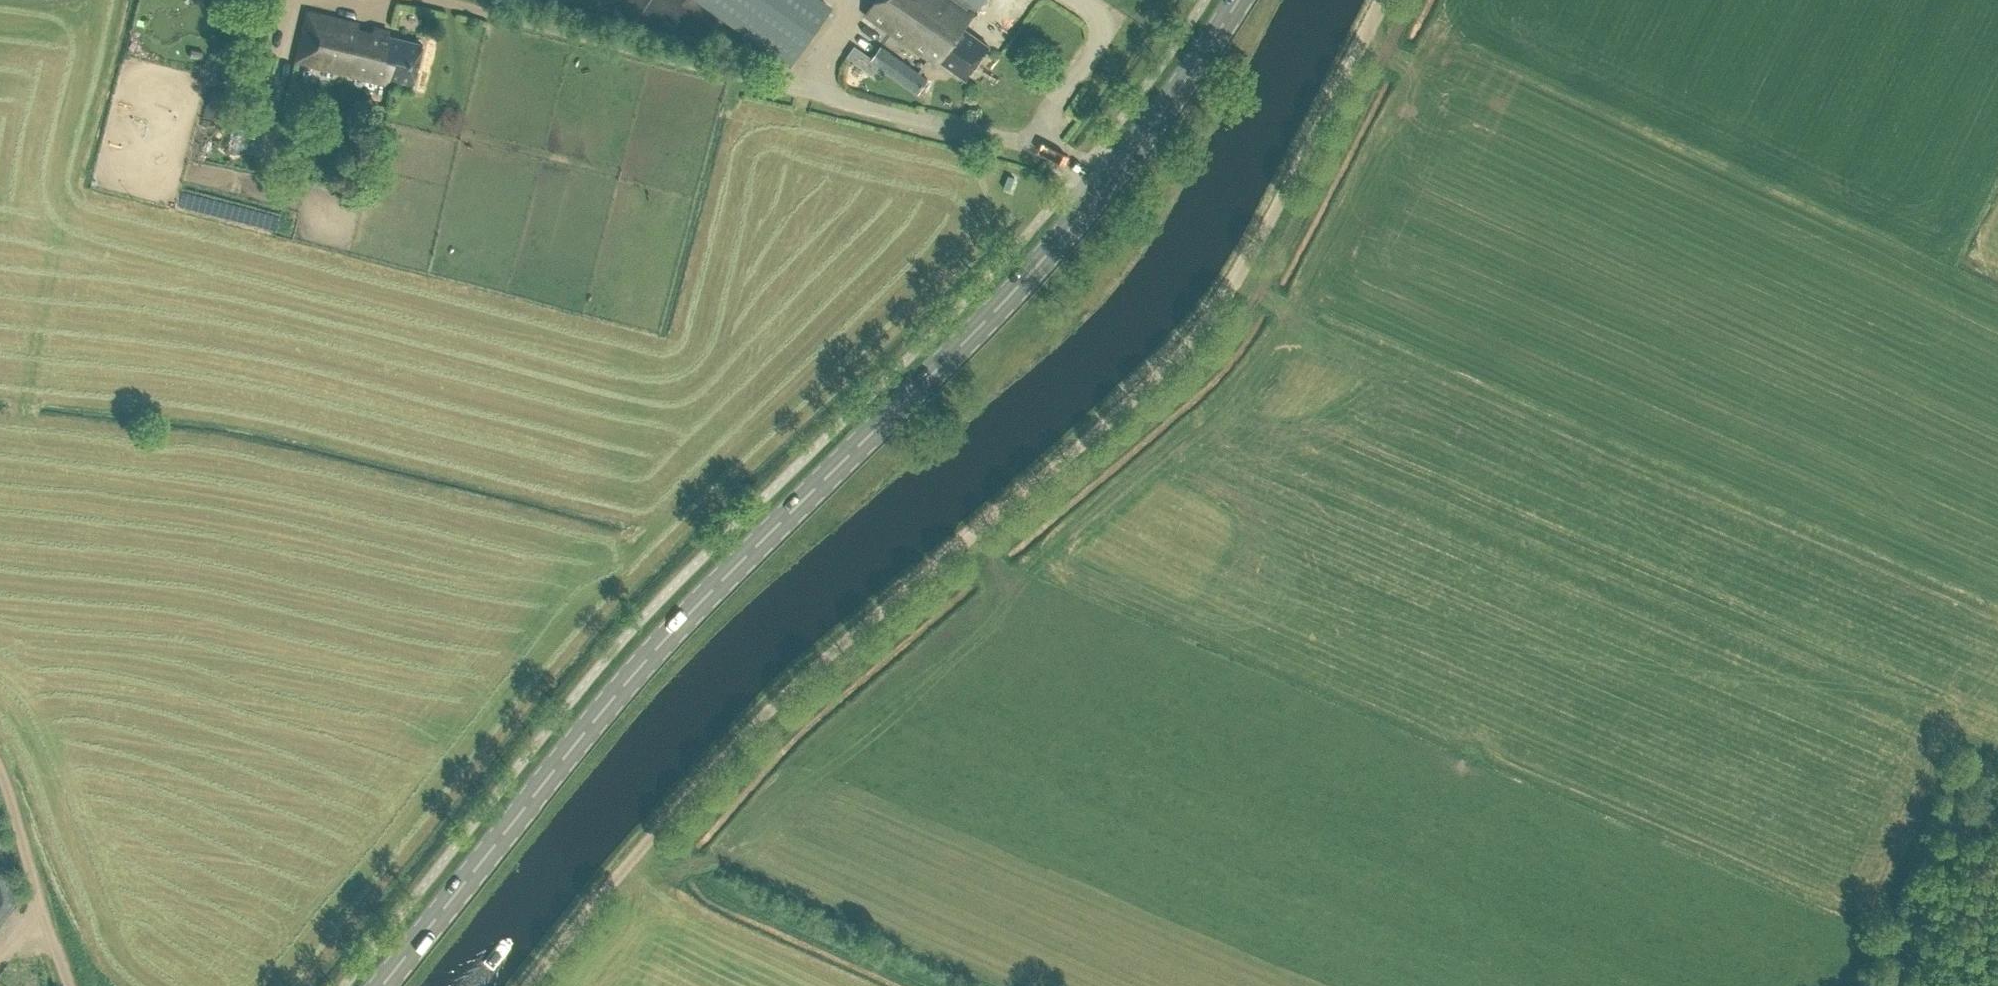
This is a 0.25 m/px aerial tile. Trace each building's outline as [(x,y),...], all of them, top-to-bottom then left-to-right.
[(832,4),(826,0),(686,0),(788,71),(832,4)] [(867,13),(939,64),(943,58),(967,75),(990,44),(966,26),(984,0),(877,0),(867,13)] [(413,84),(422,44),(389,36),(390,32),(306,12),(294,61),(387,84),(388,78),(413,84)] [(874,72),(878,66),(918,94),(929,78),(881,44),(871,59),(856,47),(850,55),(874,72)] [(228,110),(232,93),(209,88),(205,105),(228,110)] [(942,281),(953,288),(960,276),(949,269),(942,281)] [(304,985),(317,985),(320,983),(313,976),(304,985)]
